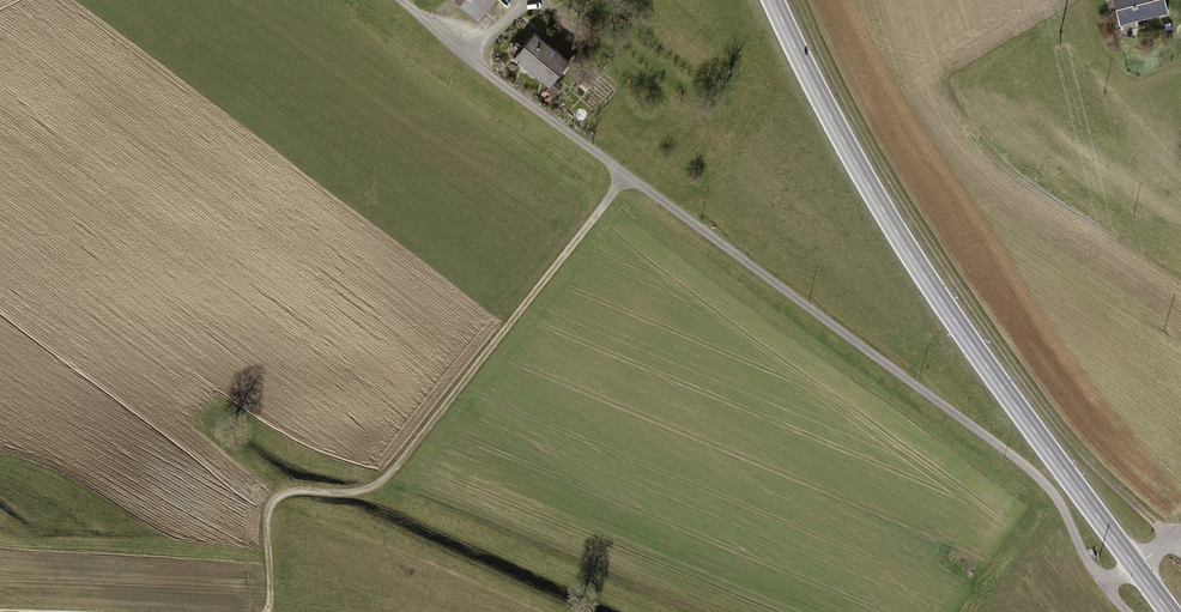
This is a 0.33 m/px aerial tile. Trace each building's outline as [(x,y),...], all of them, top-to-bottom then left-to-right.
[(479,18),(493,0),(456,0),(479,18)] [(1132,17),(1175,6),(1173,0),(1128,0),(1132,17)] [(568,61),(533,33),(513,58),(549,85),(568,61)]
